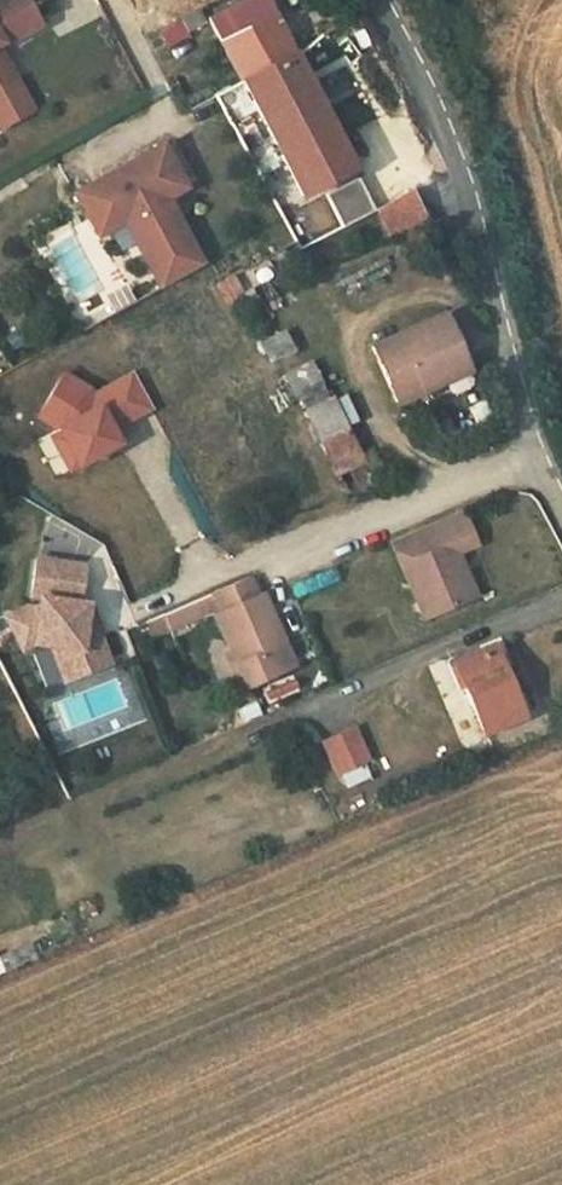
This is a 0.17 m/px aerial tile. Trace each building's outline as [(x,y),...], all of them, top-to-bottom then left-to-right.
[(10,37),(12,40),(39,25),(25,0),(0,0),(0,42),(10,37)] [(207,19),(228,56),(241,82),(293,55),(271,14),(263,0),(244,0),(207,19)] [(271,14),(280,10),(275,0),(263,0),(271,14)] [(201,21),(195,9),(181,16),(187,29),(201,21)] [(335,24),(319,34),(330,52),(346,41),(335,24)] [(330,52),(328,53),(345,79),(350,76),(358,87),(369,80),(361,68),(366,65),(350,39),(346,41),(330,52)] [(16,79),(0,50),(0,89),(16,79)] [(353,169),(293,55),(241,82),(247,92),(228,101),(234,112),(229,115),(247,148),(270,136),(302,196),(353,169)] [(0,89),(0,128),(33,109),(16,79),(0,89)] [(185,186),(162,144),(74,192),(98,235),(123,220),(130,217),(152,256),(145,260),(160,287),(203,264),(171,207),(167,210),(162,199),(185,186)] [(371,201),(353,169),(302,196),(320,228),(371,201)] [(410,190),(377,210),(392,236),(425,216),(410,190)] [(130,217),(123,220),(145,260),(152,256),(130,217)] [(234,275),(216,284),(231,310),(248,300),(234,275)] [(455,336),(445,314),(371,346),(395,402),(426,389),(469,370),(455,336)] [(262,360),(292,354),(287,330),(258,336),(262,360)] [(461,333),(455,336),(469,370),(426,389),(430,399),(480,377),(461,333)] [(26,414),(41,425),(64,468),(109,445),(103,434),(136,418),(116,380),(84,397),(55,376),(26,414)] [(357,459),(329,401),(308,411),(336,469),(357,459)] [(458,552),(477,544),(462,510),(390,541),(423,619),(471,598),(459,571),(465,569),(458,552)] [(61,645),(72,676),(109,661),(90,614),(84,613),(86,602),(78,601),(83,564),(35,557),(30,594),(38,596),(37,606),(25,605),(4,616),(21,648),(33,641),(50,644),(61,645)] [(477,596),(465,569),(459,571),(471,598),(477,596)] [(257,595),(249,577),(212,593),(219,609),(221,613),(215,616),(231,651),(246,685),(247,688),(296,666),(263,593),(257,595)] [(219,609),(212,593),(163,615),(170,630),(219,609)] [(61,645),(50,644),(64,679),(72,676),(61,645)] [(521,715),(492,646),(454,663),(483,732),(521,715)] [(246,685),(231,651),(225,653),(240,688),(246,685)] [(267,702),(297,690),(292,677),(262,688),(267,702)] [(113,681),(53,702),(62,728),(122,708),(113,681)] [(370,760),(354,726),(322,741),(338,775),(370,760)]
